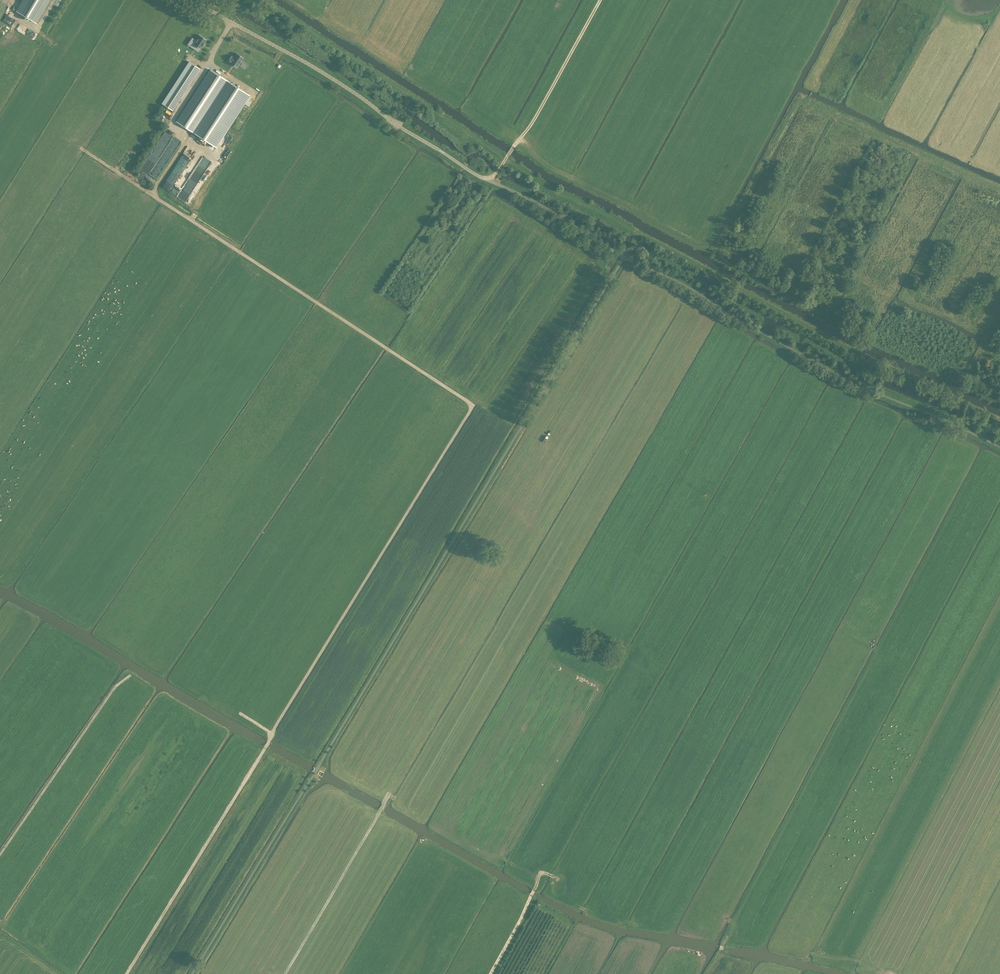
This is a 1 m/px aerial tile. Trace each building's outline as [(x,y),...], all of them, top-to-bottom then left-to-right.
[(16,11),(36,23),(50,0),(23,0),(16,11)] [(193,45),(192,47),(198,52),(200,49),(206,39),(200,35),(193,45)] [(231,56),(228,61),(231,62),(230,63),(237,68),(237,67),(243,58),(236,53),(236,54),(234,57),(232,56),(231,56)] [(189,61),(161,103),(170,109),(197,67),(189,61)] [(210,69),(176,121),(216,147),(250,95),(229,82),(210,69)] [(171,151),(169,155),(164,153),(162,156),(167,158),(166,159),(169,161),(180,141),(164,133),(163,135),(173,140),(171,144),(171,145),(169,150),(171,151)]
